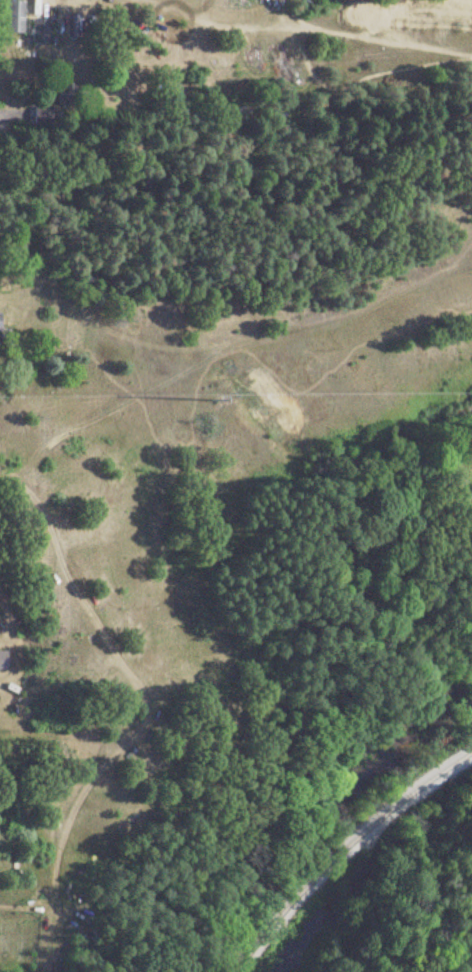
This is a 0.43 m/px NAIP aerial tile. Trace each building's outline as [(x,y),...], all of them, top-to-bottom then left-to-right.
[(8,3),(8,34),(21,34),(21,3),(8,3)] [(46,18),(32,18),(32,44),(46,44),(46,18)]
